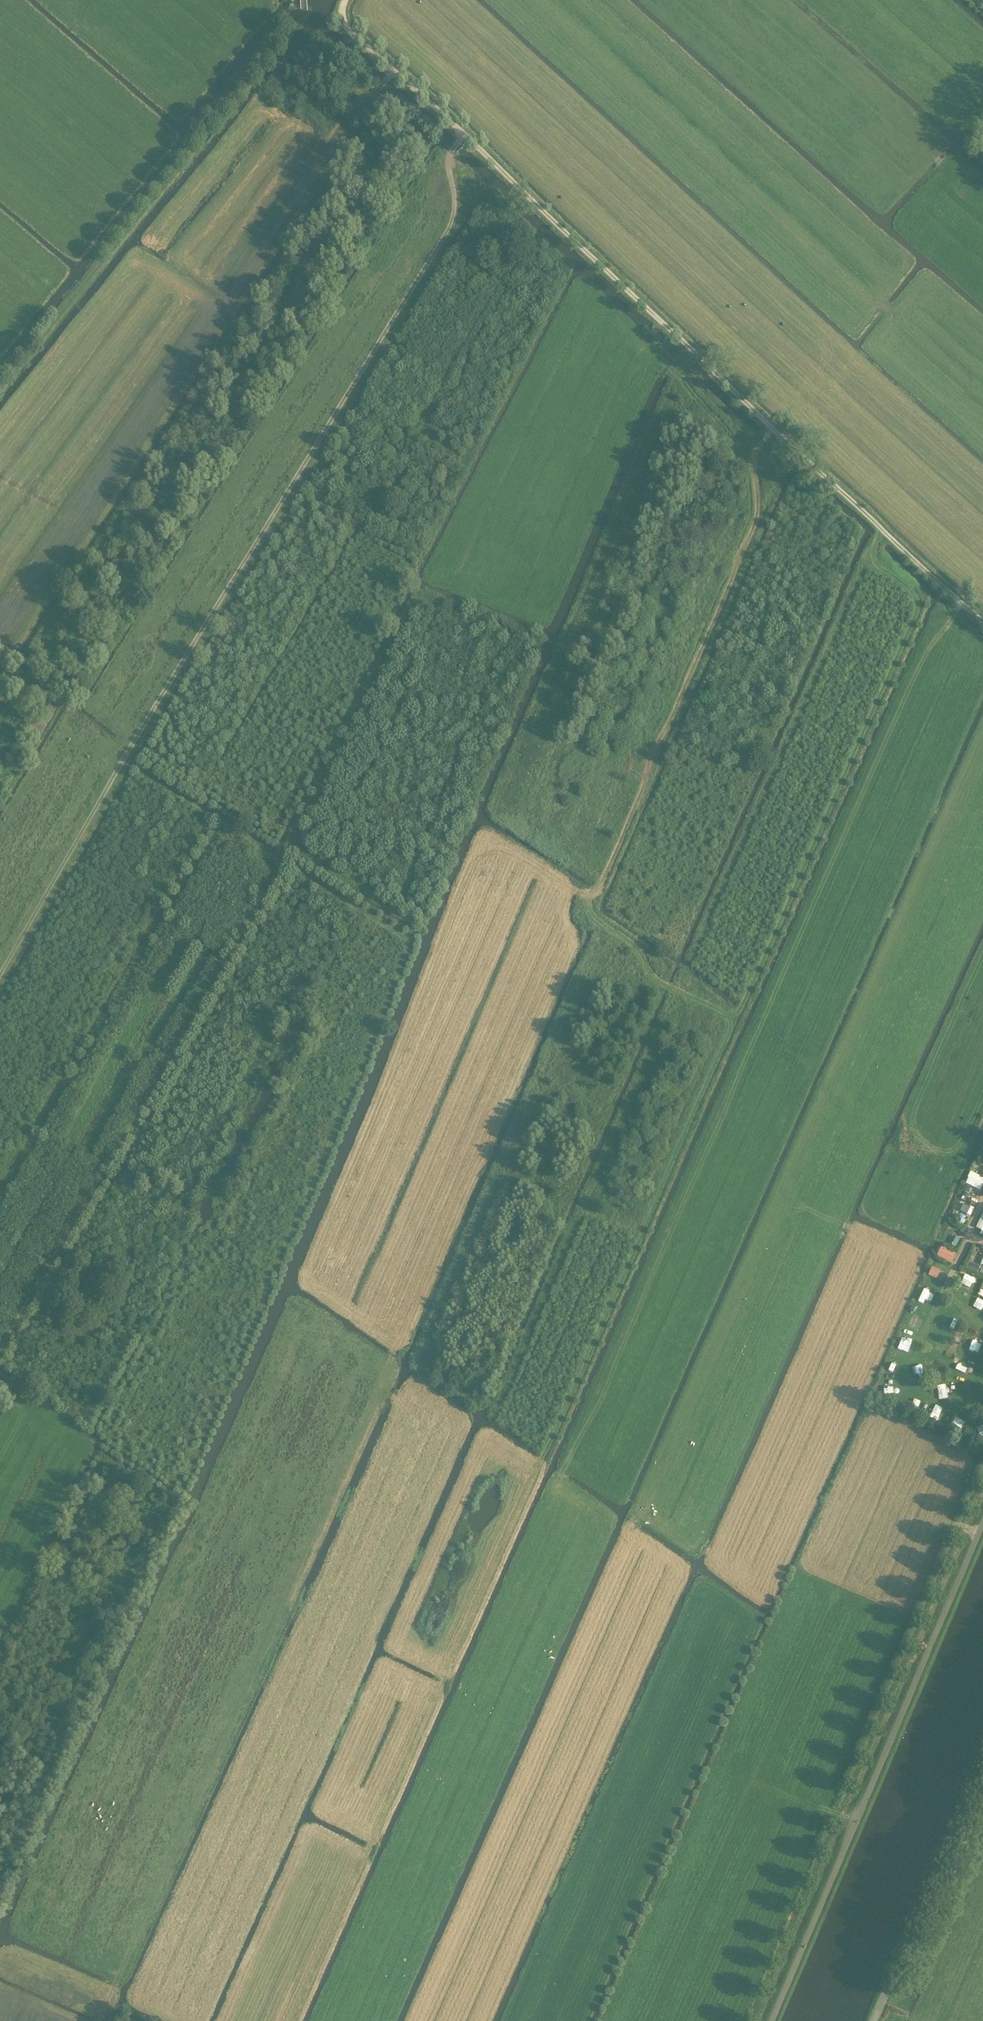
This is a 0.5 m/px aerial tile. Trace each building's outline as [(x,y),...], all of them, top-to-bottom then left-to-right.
[(968,1177),(969,1178),(966,1183),(980,1190),(982,1184),(982,1171),(981,1176),(971,1171),(968,1177)] [(967,1214),(970,1207),(964,1203),(960,1211),(967,1214)] [(962,1227),(965,1220),(962,1218),(960,1222),(959,1221),(957,1224),(959,1225),(962,1227)] [(956,1248),(960,1239),(956,1237),(951,1245),(956,1248)] [(942,1247),(938,1255),(952,1262),(955,1254),(942,1247)] [(972,1270),(975,1264),(969,1262),(967,1268),(972,1270)] [(932,1268),(929,1274),(936,1277),(939,1271),(932,1268)] [(961,1284),(971,1288),(975,1278),(965,1274),(961,1284)] [(940,1385),(938,1395),(948,1396),(949,1386),(940,1385)]
